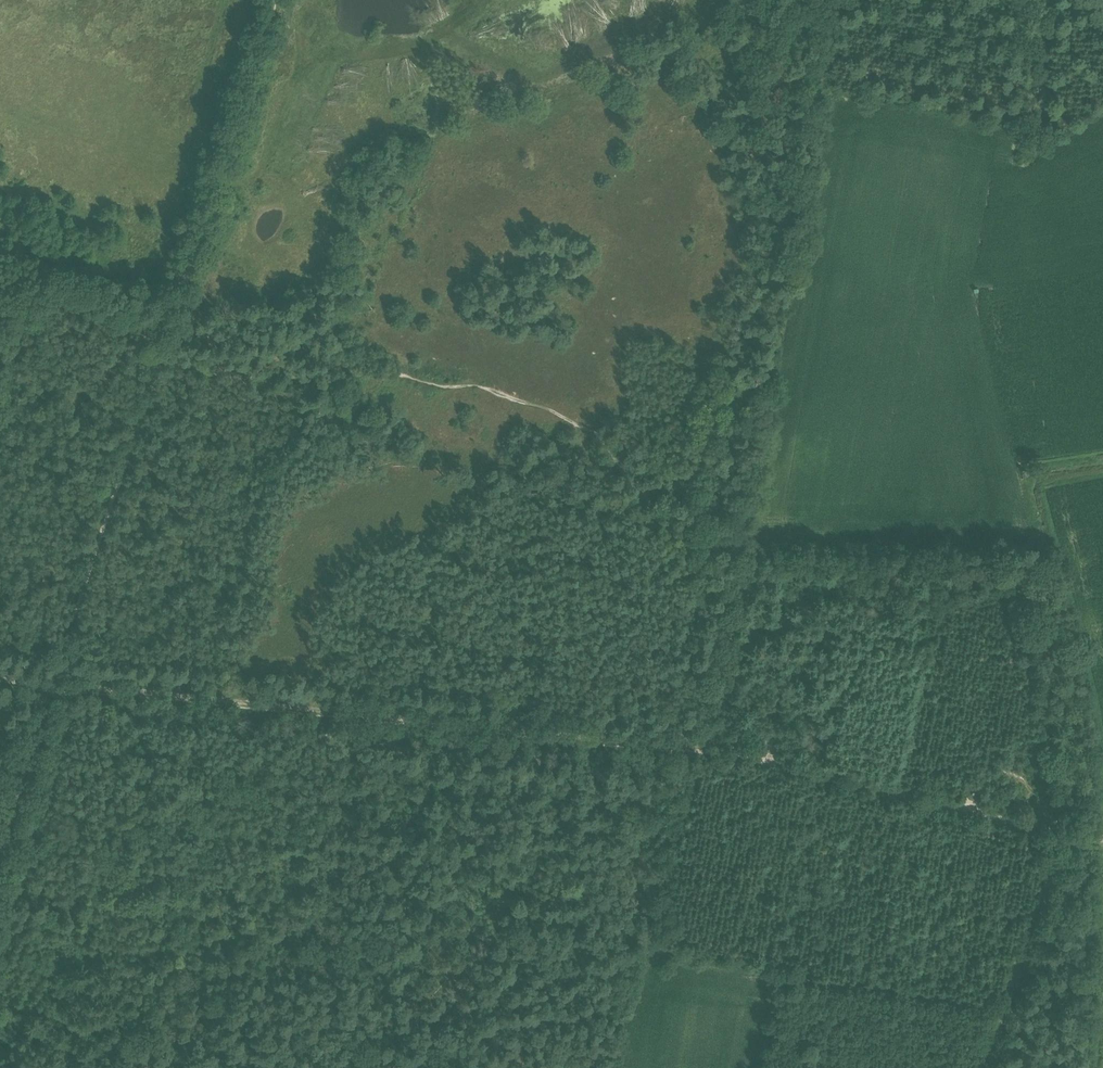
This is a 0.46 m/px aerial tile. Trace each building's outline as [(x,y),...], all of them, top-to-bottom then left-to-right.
[(971,784),(967,787),(965,791),(966,796),(970,799),(974,800),(978,798),(981,795),(981,790),(979,786),(976,784),(971,784)]
